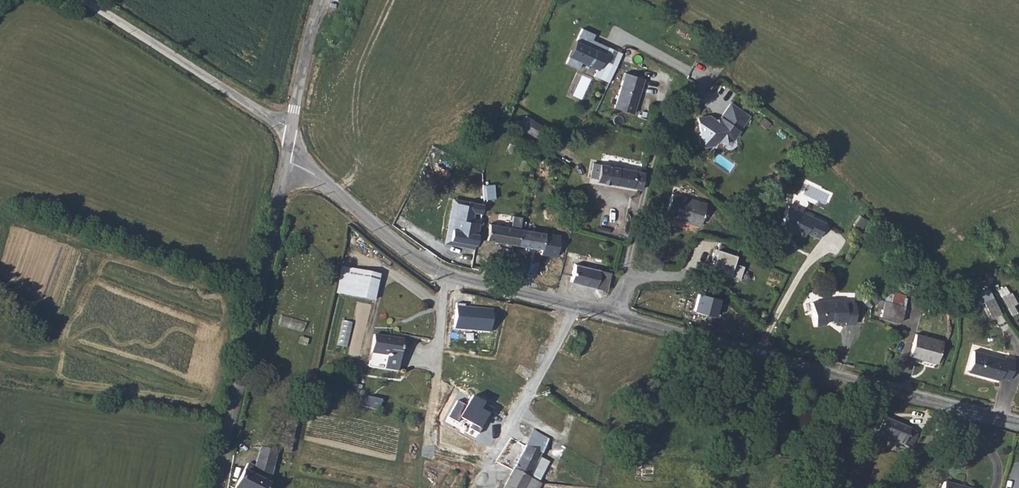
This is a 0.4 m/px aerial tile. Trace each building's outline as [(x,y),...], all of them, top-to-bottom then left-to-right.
[(581,28),(564,63),(578,69),(580,63),(597,69),(594,75),(610,82),(622,52),(593,39),(596,34),(581,28)] [(643,78),(624,73),(614,108),(633,114),(643,78)] [(749,116),(731,105),(720,120),(717,120),(714,120),(710,117),(699,119),(701,134),(699,136),(701,145),(707,148),(712,147),(716,143),(733,140),(749,116)] [(526,129),(538,137),(544,127),(532,119),(526,129)] [(617,185),(620,167),(592,163),(590,178),(596,179),(596,182),(617,185)] [(642,189),(644,171),(620,167),(617,185),(642,189)] [(486,184),(486,197),(495,198),(495,184),(486,184)] [(675,216),(674,218),(699,225),(706,204),(670,193),(664,212),(675,216)] [(475,249),(481,215),(483,203),(452,198),(444,244),(475,249)] [(827,223),(789,206),(786,214),(788,216),(783,227),(790,231),(792,230),(796,231),(798,234),(806,237),(808,232),(820,237),(827,223)] [(496,218),(481,215),(478,238),(492,240),(496,221),(496,218)] [(548,240),(558,242),(560,232),(496,221),(492,240),(547,249),(548,240)] [(731,264),(737,249),(719,241),(716,249),(713,248),(709,259),(711,260),(708,267),(722,273),(721,275),(735,281),(741,268),(731,264)] [(597,285),(610,288),(613,272),(577,264),(573,280),(597,285)] [(350,267),(346,292),(376,297),(380,272),(350,267)] [(1007,285),(999,289),(1008,307),(1017,303),(1007,285)] [(698,291),(694,309),(714,316),(720,298),(698,291)] [(1004,308),(995,291),(986,295),(994,312),(1004,308)] [(832,299),(813,302),(816,324),(828,323),(827,320),(832,319),(832,321),(846,320),(846,322),(855,322),(855,302),(840,302),(840,299),(832,299)] [(893,299),(888,314),(908,320),(913,305),(893,299)] [(454,330),(491,332),(493,308),(456,305),(454,330)] [(282,315),(280,324),(303,330),(305,321),(282,315)] [(338,344),(347,346),(352,322),(343,320),(338,344)] [(407,333),(394,331),(394,335),(377,332),(372,363),(402,367),(407,333)] [(911,354),(938,362),(945,341),(918,333),(911,354)] [(988,373),(1006,378),(1007,374),(1017,377),(1018,368),(1018,355),(1013,353),(1012,356),(981,348),(976,366),(989,370),(988,373)] [(498,391),(494,413),(502,414),(507,393),(498,391)] [(366,407),(380,408),(381,398),(367,396),(366,407)] [(450,418),(479,433),(489,414),(481,410),(485,403),(471,396),(466,405),(459,402),(450,418)] [(874,431),(907,448),(916,432),(876,412),(869,425),(876,428),(874,431)] [(535,432),(527,447),(542,456),(551,440),(535,432)] [(527,447),(513,471),(528,480),(541,458),(542,456),(527,447)] [(528,480),(537,485),(550,463),(541,458),(528,480)] [(235,479),(231,487),(232,487),(261,487),(267,471),(241,462),(235,479)] [(528,480),(513,471),(503,487),(524,487),(528,480)]
